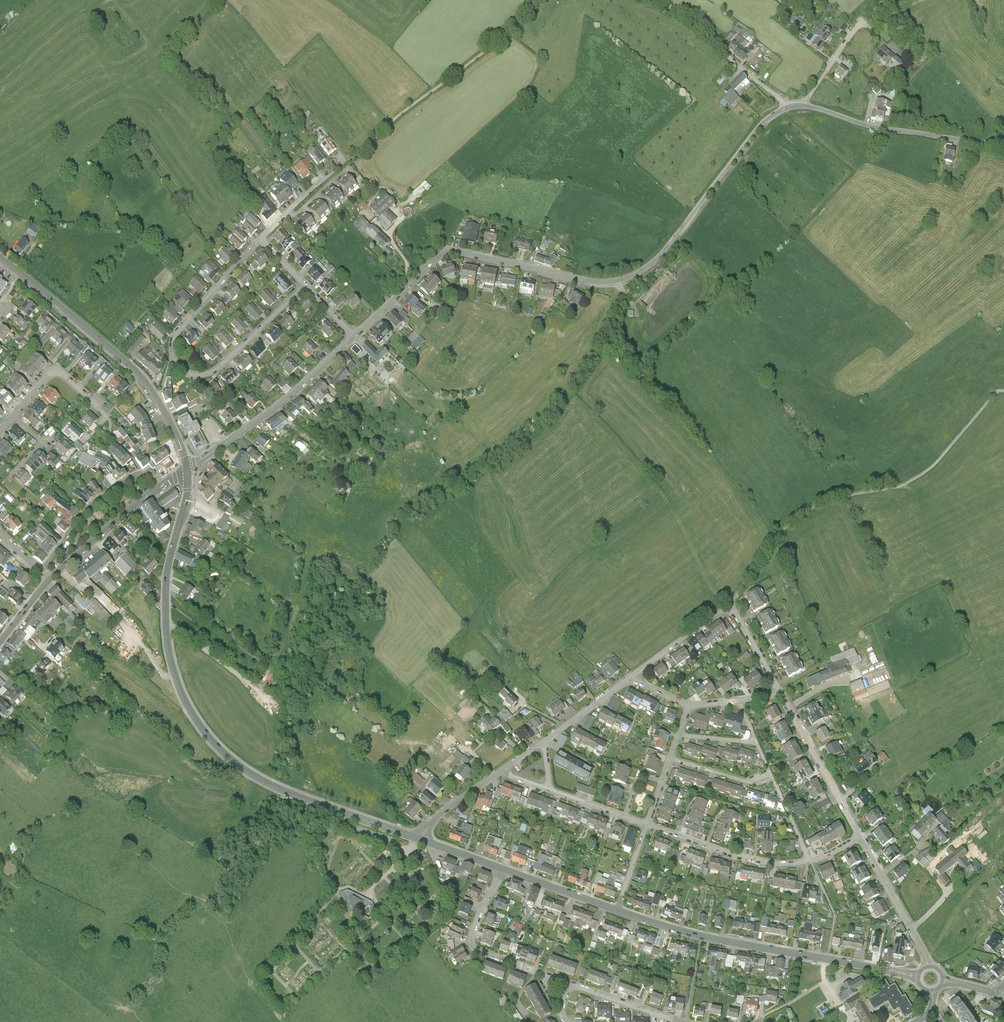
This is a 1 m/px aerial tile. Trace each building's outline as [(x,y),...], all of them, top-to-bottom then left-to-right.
[(795,15),(790,22),(797,27),(798,24),(801,26),(804,22),(795,15)] [(844,32),(848,27),(843,23),(839,28),(844,32)] [(821,31),(817,38),(818,38),(824,43),(830,36),(832,38),(836,32),(832,29),(830,32),(828,30),(824,27),(821,31)] [(821,31),(817,28),(813,35),(817,38),(821,31)] [(733,32),(728,38),(732,41),(737,35),(733,32)] [(824,43),(818,38),(812,45),(819,50),(824,43)] [(741,39),(736,45),(739,47),(745,42),(741,39)] [(748,45),(745,42),(739,47),(743,51),(748,45)] [(734,43),(728,50),(733,54),(734,54),(739,47),(736,45),(734,43)] [(743,51),(739,47),(734,54),(743,62),(750,53),(747,51),(745,53),(743,51)] [(756,47),(752,52),(755,55),(758,51),(760,50),(756,47)] [(894,60),(885,53),(887,51),(884,48),(877,56),(881,59),(879,61),(885,66),(887,64),(888,66),(894,60)] [(901,66),(894,60),(888,66),(896,72),(901,66)] [(848,72),(840,66),(835,73),(836,74),(840,77),(842,79),(848,72)] [(742,75),(729,88),(733,92),(743,83),(746,79),(742,75)] [(733,92),(729,88),(725,92),(729,96),(725,100),(731,105),(735,101),(733,99),(736,95),(733,92)] [(888,104),(877,101),(876,109),(878,110),(877,113),(874,112),(872,118),(883,121),(886,110),(888,104)] [(310,111),(306,114),(312,122),(316,119),(310,111)] [(331,144),(328,140),(325,142),(321,145),(329,156),(335,150),(331,144)] [(325,160),(316,148),(313,151),(312,150),(312,151),(309,154),(312,158),(312,159),(314,161),(315,161),(318,166),(325,160)] [(951,149),(946,148),(944,161),(952,162),(955,149),(951,149)] [(340,165),(335,159),(331,163),(335,169),(340,165)] [(306,160),(299,166),(297,164),(292,168),(298,176),(300,175),(303,179),(309,175),(307,172),(312,168),(308,164),(306,160)] [(297,185),(289,174),(286,175),(282,178),(282,179),(281,179),(280,180),(283,184),(289,192),(297,185)] [(354,182),(348,175),(343,180),(353,190),(357,186),(358,185),(354,182)] [(361,176),(354,182),(358,185),(357,186),(358,187),(364,181),(361,176)] [(426,179),(416,187),(420,193),(431,185),(426,179)] [(353,190),(343,180),(339,184),(345,191),(348,194),(350,192),(353,190)] [(289,192),(283,184),(270,194),(276,202),(280,206),(292,197),(289,192)] [(340,195),(334,189),(329,193),(339,203),(343,199),(340,195)] [(339,203),(329,193),(324,197),(331,204),(334,207),(339,203)] [(395,204),(387,195),(371,208),(381,218),(388,211),(395,204)] [(266,221),(276,212),(264,196),(258,201),(264,209),(263,216),(262,216),(266,221)] [(326,208),(320,202),(315,206),(324,216),(329,212),(326,208)] [(324,216),(315,206),(310,210),(316,217),(320,220),(324,216)] [(381,218),(378,220),(379,221),(378,221),(387,230),(396,220),(388,211),(381,218)] [(260,224),(250,215),(245,221),(247,222),(255,229),(260,224)] [(312,221),(306,215),(301,219),(310,229),(315,225),(312,221)] [(310,229),(301,219),(296,223),(297,224),(301,229),(305,234),(310,229)] [(366,232),(368,230),(359,221),(354,226),(366,239),(370,236),(366,232)] [(255,229),(247,222),(242,227),(252,236),(257,230),(255,229)] [(40,229),(33,224),(27,232),(34,237),(40,229)] [(478,227),(467,225),(466,228),(464,238),(475,241),(478,227)] [(376,242),(383,236),(373,226),(368,230),(366,232),(370,236),(376,242)] [(466,228),(458,227),(456,236),(464,238),(466,228)] [(246,239),(237,230),(232,235),(234,236),(242,244),(246,239)] [(498,233),(487,230),(484,239),(492,241),(491,243),(496,244),(498,233)] [(279,234),(274,238),(280,244),(288,237),(282,231),(279,234)] [(242,244),(234,236),(229,241),(239,250),(243,245),(242,244)] [(390,244),(383,236),(376,242),(384,250),(387,247),(390,244)] [(288,237),(280,244),(285,250),(290,246),(293,243),(288,237)] [(29,244),(22,239),(16,246),(23,251),(29,244)] [(524,241),(516,239),(514,248),(522,250),(524,241)] [(532,243),(524,241),(522,250),(529,252),(532,243)] [(548,246),(543,243),(540,248),(545,251),(548,246)] [(228,248),(226,250),(224,248),(219,254),(222,257),(218,261),(224,267),(233,257),(230,255),(231,255),(229,253),(231,251),(230,250),(228,248)] [(296,253),(291,257),(297,263),(305,255),(300,249),(299,249),(296,253)] [(261,253),(259,255),(254,261),(253,260),(253,261),(254,261),(259,267),(260,268),(260,267),(264,263),(265,264),(268,260),(261,253)] [(305,255),(297,263),(303,269),(308,264),(311,261),(305,255)] [(546,259),(537,255),(534,261),(544,265),(546,259)] [(550,260),(546,259),(544,265),(552,268),(557,259),(553,256),(552,256),(550,260)] [(259,267),(254,261),(250,265),(251,266),(255,270),(259,267)] [(219,270),(209,262),(203,269),(206,272),(205,273),(207,275),(212,280),(215,277),(214,276),(219,270)] [(318,265),(317,266),(316,266),(313,269),(308,274),(315,282),(321,277),(324,274),(323,273),(326,271),(319,263),(318,265)] [(453,264),(441,267),(444,277),(448,276),(448,275),(454,273),(452,269),(454,268),(453,264)] [(471,266),(464,265),(462,273),(461,278),(468,280),(471,266)] [(478,267),(471,266),(468,280),(475,281),(477,273),(478,268),(478,267)] [(497,271),(484,268),(483,274),(480,286),(484,287),(485,283),(495,285),(496,280),(497,271)] [(328,270),(324,274),(321,277),(323,279),(327,276),(330,273),(328,270)] [(252,279),(245,271),(243,273),(243,274),(237,279),(236,279),(244,287),(244,286),(243,286),(248,281),(249,282),(252,279)] [(279,273),(273,278),(275,281),(282,275),(279,273)] [(212,280),(207,275),(204,279),(209,284),(212,280)] [(288,281),(282,275),(275,281),(280,285),(283,289),(285,292),(286,292),(292,286),(291,285),(288,281)] [(433,275),(420,288),(429,296),(441,283),(433,275)] [(206,286),(196,276),(189,284),(197,291),(195,294),(197,295),(199,293),(199,294),(206,286)] [(516,279),(503,276),(501,284),(515,286),(516,279)] [(0,277),(0,294),(8,283),(0,277)] [(327,280),(326,280),(324,283),(319,287),(328,296),(331,292),(331,291),(334,288),(327,280)] [(531,280),(529,280),(529,281),(523,280),(521,289),(533,292),(535,283),(535,282),(535,283),(531,282),(531,280)] [(233,284),(231,286),(226,292),(225,291),(225,292),(232,299),(232,298),(236,294),(237,295),(240,292),(233,284)] [(550,288),(542,286),(540,294),(548,296),(548,298),(553,299),(556,287),(550,286),(550,288)] [(182,290),(173,301),(177,305),(182,309),(191,299),(182,290)] [(271,295),(266,290),(259,296),(263,300),(267,304),(270,307),(276,301),(275,300),(271,295)] [(584,297),(574,291),(570,299),(572,300),(577,303),(578,303),(580,304),(580,305),(584,297)] [(342,296),(333,304),(336,307),(345,299),(342,296)] [(360,302),(354,296),(347,302),(354,309),(360,302)] [(419,303),(411,297),(404,306),(412,312),(419,303)] [(305,299),(303,301),(297,307),(303,313),(308,309),(312,306),(305,299)] [(37,308),(28,301),(27,303),(25,303),(23,305),(32,313),(37,308)] [(218,301),(216,303),(211,308),(210,308),(217,316),(217,315),(221,311),(222,311),(225,308),(218,301)] [(419,303),(412,312),(419,318),(426,310),(419,303)] [(257,309),(251,304),(245,310),(255,321),(262,314),(261,313),(257,309)] [(32,313),(23,305),(22,307),(22,309),(20,310),(26,316),(29,317),(32,313)] [(182,309),(177,305),(174,309),(181,315),(184,311),(182,309)] [(171,306),(168,309),(169,310),(163,317),(172,324),(178,318),(176,316),(176,315),(173,313),(175,310),(174,309),(171,306)] [(388,317),(394,311),(391,309),(385,315),(388,317)] [(446,313),(441,309),(435,317),(440,321),(446,313)] [(397,316),(403,323),(407,315),(402,311),(397,316)] [(397,316),(394,312),(388,319),(397,329),(403,323),(397,316)] [(214,321),(206,314),(204,316),(205,316),(199,321),(198,321),(205,329),(206,329),(205,328),(209,324),(210,324),(211,324),(214,321)] [(23,320),(17,316),(15,318),(14,318),(13,320),(13,321),(21,328),(26,323),(23,320)] [(287,316),(285,318),(279,324),(279,323),(278,324),(285,331),(286,331),(285,330),(289,326),(290,326),(294,323),(287,316)] [(44,317),(43,318),(37,325),(42,329),(50,320),(47,318),(46,318),(44,317)] [(243,323),(237,317),(231,323),(241,334),(247,328),(246,327),(243,323)] [(323,328),(328,324),(324,319),(319,324),(323,328)] [(50,320),(42,329),(47,333),(53,327),(54,325),(52,323),(52,322),(50,320)] [(127,322),(124,326),(133,333),(136,329),(127,322)] [(383,323),(375,330),(375,331),(384,340),(392,332),(383,323)] [(330,326),(328,324),(323,328),(321,331),(324,334),(325,333),(329,338),(328,339),(336,332),(335,332),(329,326),(330,326)] [(156,326),(155,325),(150,331),(160,341),(166,335),(162,331),(156,326)] [(2,326),(0,329),(0,340),(2,342),(10,333),(2,326)] [(274,328),(272,329),(273,330),(267,335),(266,335),(266,336),(273,343),(273,342),(277,337),(278,338),(281,335),(274,328)] [(57,330),(52,337),(57,341),(64,332),(62,330),(61,331),(59,329),(57,330)] [(198,338),(191,330),(189,332),(190,333),(184,338),(183,338),(190,345),(191,345),(190,344),(195,340),(195,341),(198,338)] [(227,336),(223,331),(216,337),(227,348),(233,342),(232,341),(227,336)] [(384,340),(375,331),(371,335),(374,338),(373,339),(375,341),(376,340),(379,344),(384,340)] [(64,332),(57,341),(62,345),(67,339),(69,337),(68,337),(66,335),(67,334),(64,332)] [(19,335),(15,341),(19,344),(24,339),(19,335)] [(420,337),(410,346),(414,351),(425,341),(420,337)] [(72,343),(66,349),(71,354),(79,344),(74,341),(74,340),(72,343)] [(311,343),(309,341),(302,349),(305,352),(306,351),(310,356),(309,356),(310,357),(317,350),(317,349),(316,350),(311,344),(311,343)] [(258,343),(256,345),(256,346),(250,351),(257,358),(257,357),(261,353),(262,354),(265,351),(258,343)] [(79,344),(71,354),(76,358),(81,352),(84,349),(83,348),(79,344)] [(327,348),(323,344),(318,348),(322,352),(327,348)] [(377,355),(367,344),(362,348),(375,360),(380,365),(384,361),(382,359),(377,355)] [(86,345),(83,348),(84,349),(81,352),(83,354),(89,347),(86,345)] [(214,351),(208,345),(202,351),(212,362),(219,356),(218,355),(214,351)] [(384,348),(377,355),(382,359),(388,353),(384,348)] [(145,349),(136,359),(140,363),(144,357),(146,358),(149,354),(149,353),(148,352),(145,349)] [(88,353),(80,362),(85,366),(93,357),(88,353)] [(47,364),(36,354),(32,358),(33,359),(31,361),(30,360),(26,365),(27,366),(25,368),(24,367),(21,372),(32,381),(47,364)] [(152,354),(147,359),(151,363),(153,362),(157,358),(152,354)] [(356,366),(344,354),(340,359),(347,366),(352,370),(356,366)] [(244,357),(238,363),(244,369),(248,365),(249,366),(253,362),(246,355),(244,357)] [(93,357),(85,366),(90,370),(95,364),(98,361),(93,357)] [(101,357),(98,361),(95,364),(98,366),(104,359),(101,357)] [(146,358),(144,357),(140,363),(147,369),(147,368),(151,363),(147,359),(146,358)] [(297,368),(291,362),(291,361),(289,359),(282,366),(285,369),(284,370),(289,376),(297,368)] [(380,365),(375,360),(371,364),(376,369),(378,367),(379,367),(379,366),(380,365)] [(161,369),(153,362),(151,363),(147,368),(155,375),(161,369)] [(103,365),(95,374),(100,378),(108,369),(103,365)] [(362,372),(356,366),(352,370),(358,376),(362,372)] [(108,369),(100,378),(105,382),(113,373),(108,369)] [(344,370),(334,381),(340,386),(346,380),(347,378),(350,375),(344,370)] [(229,371),(227,373),(222,378),(221,378),(228,386),(228,385),(232,380),(233,381),(236,378),(229,371)] [(21,380),(17,376),(7,387),(12,391),(18,396),(27,385),(21,380)] [(115,380),(109,386),(114,391),(122,381),(117,377),(115,380)] [(276,386),(270,380),(271,379),(269,377),(261,385),(265,388),(265,387),(270,392),(276,386)] [(122,381),(114,391),(120,395),(128,386),(122,381)] [(340,386),(334,381),(333,382),(330,385),(336,390),(340,386)] [(327,389),(320,382),(313,389),(321,396),(325,392),(327,389)] [(213,383),(211,385),(205,391),(205,390),(205,391),(212,398),(211,397),(216,393),(217,394),(220,390),(213,383)] [(59,396),(50,388),(48,391),(47,390),(44,393),(45,394),(43,396),(44,397),(47,400),(50,403),(51,404),(56,399),(57,399),(59,396)] [(321,396),(313,389),(306,396),(310,400),(310,399),(315,403),(318,400),(321,397),(321,396)] [(3,391),(3,392),(0,396),(0,403),(3,405),(7,408),(13,401),(9,396),(3,391)] [(167,392),(162,394),(165,404),(171,402),(171,391),(167,392)] [(253,396),(251,394),(248,397),(243,393),(239,397),(247,404),(248,404),(252,408),(258,402),(253,397),(253,396)] [(333,399),(328,394),(323,399),(329,404),(333,399)] [(47,400),(44,397),(41,399),(46,404),(48,405),(50,403),(47,400)] [(187,406),(182,397),(171,403),(175,410),(174,410),(175,412),(187,407),(187,406)] [(302,402),(299,399),(292,406),(298,412),(302,408),(310,416),(313,413),(312,412),(313,411),(308,405),(308,406),(305,403),(304,403),(302,402)] [(39,402),(38,401),(31,410),(38,416),(40,413),(41,414),(46,408),(44,406),(39,402)] [(108,412),(113,406),(109,402),(104,409),(108,412)] [(298,412),(292,406),(285,412),(290,417),(293,420),(300,414),(298,412)] [(138,408),(130,415),(135,420),(142,413),(138,408)] [(316,408),(313,411),(312,412),(313,413),(317,417),(319,415),(322,412),(316,408)] [(38,416),(31,410),(27,415),(26,415),(23,418),(32,426),(33,424),(35,426),(39,422),(36,419),(39,417),(38,416)] [(229,410),(221,417),(225,420),(225,419),(230,424),(236,418),(230,412),(231,412),(229,410)] [(142,413),(135,420),(138,423),(139,425),(140,424),(148,421),(146,417),(142,413)] [(97,420),(90,414),(87,417),(86,417),(85,417),(84,418),(84,420),(83,421),(91,427),(94,424),(97,420)] [(192,425),(187,415),(178,419),(181,427),(179,428),(184,437),(188,435),(199,430),(196,424),(192,425)] [(288,424),(283,418),(282,418),(279,415),(276,417),(282,424),(284,427),(288,424)] [(276,417),(266,424),(267,425),(272,432),(275,429),(282,424),(276,417)] [(148,421),(140,424),(143,430),(150,427),(148,421)] [(83,434),(72,424),(68,429),(72,433),(79,439),(83,434)] [(272,432),(267,425),(262,429),(265,432),(266,433),(268,432),(269,434),(270,433),(272,432)] [(51,426),(43,434),(45,437),(54,429),(51,426)] [(25,436),(15,427),(9,433),(10,435),(15,438),(13,441),(14,442),(17,445),(25,436)] [(123,432),(119,427),(114,431),(116,433),(117,432),(124,440),(127,437),(123,432)] [(143,430),(140,431),(143,436),(152,432),(150,427),(143,430)] [(68,429),(67,429),(64,433),(68,437),(72,433),(68,429)] [(132,437),(126,430),(123,432),(127,437),(129,440),(132,437)] [(207,445),(199,430),(188,435),(196,451),(207,445)] [(152,432),(143,436),(144,439),(142,440),(144,444),(146,443),(146,445),(156,441),(152,432)] [(15,438),(10,435),(6,439),(12,444),(14,442),(13,441),(15,438)] [(62,440),(57,435),(53,440),(58,444),(54,449),(63,457),(71,448),(62,440)] [(269,441),(262,435),(256,442),(263,448),(269,441)] [(141,448),(132,437),(129,440),(130,441),(133,444),(135,447),(138,451),(141,448)] [(0,446),(0,454),(1,454),(2,455),(4,452),(5,453),(5,452),(7,454),(11,449),(9,447),(9,446),(4,442),(4,441),(0,446)] [(83,446),(77,441),(73,445),(79,451),(83,446)] [(309,451),(299,441),(294,446),(305,456),(309,451)] [(114,444),(108,451),(113,455),(119,449),(114,444)] [(263,448),(260,446),(257,449),(263,454),(267,450),(263,448)] [(138,451),(135,447),(132,449),(136,453),(134,455),(137,458),(139,456),(142,460),(144,458),(139,451),(138,451)] [(119,449),(113,455),(119,462),(126,455),(119,448),(119,449)] [(254,452),(250,449),(248,451),(246,453),(244,456),(249,460),(250,460),(255,465),(261,458),(254,452)] [(50,454),(46,458),(45,457),(45,456),(42,454),(39,451),(35,455),(43,462),(44,463),(46,461),(54,468),(60,462),(55,458),(50,454)] [(163,451),(150,460),(152,462),(156,467),(169,458),(163,451)] [(94,459),(87,455),(84,453),(78,462),(91,470),(97,460),(94,459)] [(108,460),(97,453),(94,459),(97,460),(104,464),(108,460)] [(244,456),(241,453),(230,468),(238,474),(241,471),(245,474),(250,468),(246,465),(249,460),(244,456)] [(43,462),(35,455),(26,466),(28,467),(33,472),(39,465),(40,466),(43,462)] [(131,460),(126,455),(119,462),(118,463),(123,468),(126,465),(128,463),(131,460)] [(145,459),(144,458),(142,460),(139,456),(137,458),(135,459),(138,463),(142,470),(149,465),(148,464),(145,460),(145,459)] [(118,471),(112,463),(109,466),(109,467),(104,464),(103,466),(105,468),(111,475),(111,476),(118,471)] [(218,466),(218,467),(214,463),(207,470),(211,474),(207,477),(217,488),(228,477),(218,466)] [(31,474),(26,469),(24,471),(30,477),(32,475),(31,474)] [(24,471),(22,470),(15,478),(23,485),(30,477),(24,471)] [(118,471),(111,476),(111,475),(109,475),(106,477),(112,485),(126,476),(123,471),(120,474),(118,471)] [(217,488),(207,477),(200,483),(203,486),(197,492),(207,502),(214,496),(211,494),(217,488)] [(101,493),(94,483),(89,486),(91,488),(87,491),(93,498),(101,493)] [(247,487),(242,484),(237,491),(242,494),(247,487)] [(82,496),(76,490),(73,493),(79,499),(82,496)] [(178,496),(174,490),(156,502),(161,508),(178,496)] [(93,498),(86,492),(82,496),(79,499),(85,506),(93,498)] [(47,495),(42,501),(45,504),(50,498),(47,495)] [(65,505),(59,500),(54,495),(50,498),(56,503),(56,504),(60,507),(62,508),(65,505)] [(228,497),(224,503),(227,506),(228,506),(230,502),(232,500),(231,499),(228,497)] [(56,503),(50,498),(45,504),(50,509),(56,503)] [(156,502),(153,504),(151,501),(142,508),(144,511),(137,516),(143,525),(149,520),(159,534),(163,531),(169,527),(157,511),(161,508),(156,502)] [(78,512),(72,507),(70,509),(65,505),(62,508),(62,509),(66,512),(67,512),(69,514),(68,516),(72,519),(78,512)] [(232,509),(230,507),(228,510),(228,509),(226,513),(230,516),(235,510),(234,510),(232,509)] [(72,519),(68,516),(69,514),(67,512),(66,512),(63,515),(66,517),(62,522),(68,526),(73,520),(72,519)] [(4,515),(0,519),(3,522),(9,515),(6,513),(4,515)] [(229,518),(223,515),(216,528),(222,530),(229,518)] [(15,519),(14,521),(11,518),(5,525),(14,533),(17,529),(18,530),(21,526),(18,524),(19,523),(15,519)] [(68,526),(62,522),(59,519),(58,518),(54,524),(58,527),(57,527),(58,527),(62,531),(64,533),(69,528),(67,526),(68,526)] [(134,525),(131,522),(125,528),(131,535),(132,536),(133,536),(139,530),(136,527),(134,525)] [(198,523),(194,522),(190,533),(200,536),(203,525),(204,525),(198,523)] [(52,533),(42,525),(37,530),(47,538),(52,533)] [(34,527),(28,533),(32,537),(34,535),(32,533),(36,529),(34,527)] [(37,530),(36,529),(32,533),(34,535),(43,543),(46,541),(47,542),(49,540),(37,530)] [(159,534),(158,535),(163,542),(168,539),(163,531),(159,534)] [(126,538),(119,532),(113,538),(119,545),(126,538)] [(56,537),(52,533),(47,538),(52,542),(56,537)] [(60,541),(56,537),(52,542),(56,546),(60,541)] [(56,546),(49,540),(47,542),(39,552),(47,558),(56,546)] [(109,541),(102,547),(109,554),(112,550),(114,552),(117,549),(113,545),(109,541)] [(209,546),(203,541),(196,550),(202,554),(209,546)] [(164,552),(157,545),(155,547),(161,554),(164,552)] [(0,547),(0,560),(3,562),(9,555),(0,547)] [(194,560),(178,551),(177,555),(192,563),(194,560)] [(39,552),(38,552),(33,558),(42,564),(47,558),(39,552)] [(100,556),(107,565),(112,562),(109,559),(103,553),(100,556)] [(129,559),(125,555),(115,565),(126,577),(136,566),(129,559)] [(190,566),(192,563),(177,555),(175,559),(180,562),(185,564),(190,567),(190,566)] [(100,556),(81,571),(87,578),(89,580),(91,578),(99,572),(107,565),(100,556)] [(151,559),(149,561),(147,560),(145,562),(147,563),(142,568),(148,575),(151,572),(153,570),(157,566),(151,559)] [(201,566),(194,560),(192,563),(190,566),(192,568),(193,567),(196,569),(198,567),(200,568),(201,566)] [(153,570),(151,572),(157,578),(159,576),(153,570)] [(87,578),(81,571),(72,578),(78,585),(81,583),(82,583),(84,582),(83,581),(85,580),(87,578)] [(99,572),(91,578),(94,582),(102,576),(99,572)] [(112,581),(105,573),(102,576),(94,582),(96,584),(99,581),(105,588),(112,581)] [(20,577),(16,583),(23,589),(30,580),(23,574),(22,574),(20,577)] [(92,584),(89,580),(87,578),(85,580),(89,585),(88,586),(92,589),(94,586),(92,584)] [(112,581),(105,588),(112,595),(119,588),(112,581)] [(155,590),(147,582),(140,589),(148,597),(155,590)] [(193,591),(186,585),(179,594),(187,600),(189,597),(189,596),(193,591)] [(69,603),(56,588),(48,596),(51,599),(52,600),(61,609),(62,609),(69,603)] [(768,605),(758,588),(745,595),(755,613),(768,605)] [(22,597),(14,591),(8,599),(16,605),(22,597)] [(88,606),(80,596),(75,601),(84,610),(85,609),(88,606)] [(51,599),(45,605),(43,607),(44,608),(38,614),(35,617),(41,623),(45,627),(48,624),(47,623),(56,615),(55,614),(61,609),(52,600),(51,599)] [(72,606),(69,603),(62,609),(69,617),(73,620),(75,618),(71,614),(75,610),(72,607),(72,606)] [(96,614),(88,606),(85,609),(92,617),(96,614)] [(780,626),(769,609),(756,617),(766,634),(780,626)] [(75,618),(73,620),(73,621),(77,625),(78,625),(85,618),(80,613),(75,618)] [(24,625),(31,630),(35,634),(43,625),(41,623),(35,617),(33,614),(24,625)] [(73,620),(69,617),(65,621),(73,629),(77,625),(73,621),(73,620)] [(719,620),(713,625),(721,636),(727,631),(719,620)] [(24,625),(21,628),(28,634),(31,630),(24,625)] [(714,641),(721,636),(713,625),(706,630),(709,633),(714,641)] [(21,628),(18,632),(25,638),(28,634),(21,628)] [(793,649),(782,631),(769,639),(779,657),(793,649)] [(25,638),(18,632),(14,637),(18,640),(22,643),(24,640),(26,638),(25,638)] [(709,633),(703,638),(708,645),(714,641),(709,633)] [(700,634),(694,639),(702,650),(708,645),(703,638),(700,634)] [(18,640),(14,637),(8,645),(15,651),(19,647),(20,648),(21,647),(20,646),(22,643),(18,640)] [(33,645),(26,638),(24,640),(25,642),(31,648),(33,645)] [(696,655),(702,650),(694,639),(688,644),(696,655)] [(56,641),(51,646),(59,655),(64,649),(56,641)] [(15,651),(8,645),(4,650),(11,655),(12,656),(15,659),(17,655),(14,653),(15,651)] [(54,660),(59,655),(51,646),(46,652),(54,660)] [(682,648),(676,652),(684,663),(690,658),(682,648)] [(810,689),(852,672),(849,666),(860,662),(854,648),(831,658),(833,664),(826,667),(828,671),(806,680),(810,689)] [(4,650),(0,655),(0,661),(4,664),(6,665),(7,665),(8,663),(8,662),(7,660),(11,655),(4,650)] [(750,655),(747,651),(736,658),(740,663),(750,655)] [(678,667),(684,663),(676,652),(670,657),(678,667)] [(803,671),(794,653),(781,660),(790,678),(803,671)] [(43,664),(42,663),(39,666),(40,666),(35,671),(37,674),(39,672),(41,674),(46,670),(45,669),(50,665),(46,660),(43,664)] [(620,670),(614,663),(603,672),(610,680),(620,670)] [(668,673),(661,664),(652,671),(658,680),(668,673)] [(757,671),(750,676),(757,686),(764,681),(757,671)] [(731,674),(724,679),(732,689),(739,684),(731,674)] [(605,681),(601,676),(589,686),(594,691),(605,681)] [(751,691),(757,686),(750,676),(743,681),(751,691)] [(584,682),(580,677),(575,680),(579,686),(584,682)] [(724,694),(732,689),(724,679),(717,684),(724,694)] [(866,690),(862,680),(849,685),(853,695),(866,690)] [(716,692),(708,681),(701,685),(706,693),(709,696),(716,692)] [(698,699),(706,693),(701,685),(699,682),(690,688),(698,699)] [(16,688),(14,686),(10,691),(18,699),(23,694),(21,692),(16,688)] [(588,695),(583,689),(574,696),(579,702),(588,695)] [(622,702),(629,706),(636,693),(629,689),(622,702)] [(18,699),(10,691),(5,696),(14,704),(18,699)] [(629,706),(637,710),(644,697),(636,693),(629,706)] [(519,702),(512,695),(505,701),(512,708),(519,702)] [(622,700),(613,695),(607,707),(616,712),(622,700)] [(637,710),(644,714),(651,701),(644,697),(637,710)] [(1,700),(0,700),(0,712),(4,716),(10,709),(1,700)] [(567,709),(560,700),(549,708),(556,717),(567,709)] [(658,704),(651,701),(644,714),(652,717),(658,704)] [(804,711),(809,720),(822,712),(817,704),(804,711)] [(783,719),(775,705),(765,711),(774,725),(783,719)] [(512,716),(505,708),(491,721),(487,717),(478,725),(483,731),(485,729),(490,734),(501,726),(507,734),(512,730),(505,722),(512,716)] [(597,719),(604,723),(610,713),(602,709),(597,719)] [(678,712),(668,709),(664,721),(674,724),(678,712)] [(723,725),(726,717),(712,712),(710,718),(707,726),(721,731),(723,725)] [(746,729),(740,727),(744,718),(728,712),(726,717),(723,725),(732,728),(731,733),(744,737),(746,729)] [(827,721),(822,712),(809,720),(814,728),(827,721)] [(617,717),(610,713),(604,723),(612,727),(617,717)] [(707,726),(710,718),(697,714),(692,728),(705,733),(707,726)] [(595,719),(588,715),(582,728),(590,731),(595,719)] [(542,725),(537,717),(529,722),(533,728),(531,729),(535,735),(537,736),(539,734),(536,730),(542,725)] [(625,721),(617,717),(612,727),(620,731),(625,721)] [(632,725),(625,721),(620,731),(627,735),(632,725)] [(772,728),(777,736),(789,729),(784,721),(772,728)] [(531,729),(527,732),(523,727),(514,734),(520,742),(518,743),(521,748),(523,746),(522,744),(526,740),(527,741),(535,735),(531,729)] [(831,738),(825,728),(814,734),(820,744),(831,738)] [(569,742),(577,746),(584,733),(576,729),(569,742)] [(793,737),(789,729),(777,736),(782,744),(793,737)] [(651,740),(657,742),(666,745),(670,735),(655,730),(651,740)] [(591,737),(584,733),(577,746),(585,750),(591,737)] [(567,738),(561,735),(555,747),(561,750),(567,738)] [(599,741),(591,737),(585,750),(593,754),(599,741)] [(507,744),(500,739),(495,746),(502,751),(507,744)] [(607,745),(599,741),(593,754),(601,758),(607,745)] [(783,748),(787,755),(799,749),(795,741),(783,748)] [(664,752),(666,745),(657,742),(654,749),(664,752)] [(844,753),(838,742),(826,749),(832,760),(844,753)] [(699,758),(701,754),(703,747),(688,743),(688,745),(685,744),(683,751),(686,751),(685,752),(690,754),(689,755),(699,758)] [(715,760),(717,754),(718,750),(703,745),(703,747),(701,754),(707,756),(707,758),(715,760)] [(737,758),(739,752),(725,747),(724,749),(722,755),(722,756),(729,758),(729,760),(736,762),(737,758)] [(754,755),(754,753),(741,749),(739,752),(737,758),(743,760),(742,762),(756,766),(756,765),(758,766),(760,760),(756,759),(757,756),(754,755)] [(804,757),(799,749),(787,755),(792,763),(804,757)] [(471,761),(457,750),(452,757),(456,759),(449,768),(453,771),(461,762),(464,765),(466,766),(471,761)] [(879,763),(871,752),(864,756),(867,762),(854,770),(858,777),(879,763)] [(882,752),(878,757),(886,764),(890,760),(882,752)] [(551,764),(569,773),(575,761),(557,753),(551,764)] [(662,760),(649,755),(643,770),(656,775),(662,760)] [(592,770),(575,761),(569,773),(586,782),(592,770)] [(793,768),(798,776),(811,769),(807,761),(793,768)] [(466,766),(464,765),(456,775),(464,782),(473,772),(466,766)] [(631,770),(618,765),(613,781),(620,784),(619,786),(628,789),(629,786),(626,785),(631,770)] [(691,782),(694,783),(697,774),(679,769),(679,770),(676,770),(673,769),(670,778),(673,779),(674,776),(677,777),(676,778),(680,779),(680,781),(690,784),(691,782)] [(815,777),(811,769),(798,776),(802,784),(815,777)] [(425,781),(416,774),(409,781),(419,789),(425,781)] [(708,778),(697,774),(694,783),(697,784),(696,786),(705,788),(706,786),(708,787),(710,780),(708,779),(708,778)] [(725,794),(725,792),(728,783),(714,779),(713,780),(710,780),(708,787),(718,790),(717,792),(725,794)] [(444,788),(435,780),(427,790),(437,797),(444,788)] [(809,794),(821,788),(817,780),(806,787),(809,794)] [(500,795),(510,799),(515,787),(504,783),(500,795)] [(743,788),(728,783),(725,792),(732,794),(732,796),(739,798),(740,796),(743,796),(745,790),(742,789),(743,788)] [(590,789),(578,784),(576,790),(588,795),(590,789)] [(610,795),(621,799),(624,792),(627,793),(628,789),(619,786),(618,789),(613,788),(610,795)] [(525,791),(515,787),(510,799),(521,802),(525,791)] [(821,799),(826,796),(824,793),(821,788),(809,794),(813,800),(819,797),(821,799)] [(597,791),(590,789),(588,795),(594,797),(597,791)] [(759,804),(760,803),(762,793),(748,789),(748,791),(745,790),(743,796),(753,799),(752,802),(759,804)] [(667,791),(665,797),(675,800),(677,794),(667,791)] [(488,809),(493,795),(487,792),(484,800),(479,798),(475,808),(482,811),(483,808),(488,809)] [(875,802),(866,792),(857,800),(866,810),(875,802)] [(777,798),(762,793),(760,803),(766,805),(765,807),(774,809),(775,806),(777,807),(776,810),(785,812),(781,804),(779,803),(779,800),(777,800),(777,798)] [(436,802),(425,794),(420,801),(430,809),(436,802)] [(539,811),(543,798),(531,794),(527,807),(539,811)] [(621,799),(610,795),(608,803),(619,807),(621,799)] [(826,796),(821,799),(817,801),(821,809),(825,807),(826,810),(832,807),(826,796)] [(665,797),(663,803),(673,806),(675,800),(665,797)] [(543,798),(539,811),(551,815),(555,802),(543,798)] [(696,800),(694,806),(706,810),(708,804),(696,800)] [(423,810),(413,801),(403,813),(413,821),(423,810)] [(555,816),(566,819),(570,807),(559,803),(555,816)] [(663,803),(661,809),(671,812),(673,806),(663,803)] [(694,806),(692,812),(703,816),(706,810),(694,806)] [(581,811),(570,807),(566,819),(577,823),(581,811)] [(661,809),(659,815),(669,818),(671,812),(661,809)] [(721,820),(732,824),(733,822),(736,823),(740,816),(725,810),(721,820)] [(866,820),(870,824),(881,815),(878,811),(866,820)] [(692,812),(689,818),(701,823),(703,816),(692,812)] [(595,830),(599,817),(590,814),(586,827),(595,830)] [(938,822),(930,814),(911,834),(920,842),(938,822)] [(667,824),(669,818),(659,815),(656,821),(667,824)] [(881,815),(870,824),(873,829),(885,820),(881,815)] [(599,817),(595,830),(605,833),(609,820),(599,817)] [(770,817),(758,817),(758,828),(770,828),(770,817)] [(699,829),(701,823),(689,818),(687,825),(699,829)] [(732,824),(721,820),(717,830),(728,834),(732,824)] [(628,826),(617,822),(611,838),(622,842),(628,826)] [(846,836),(839,825),(832,829),(838,840),(846,836)] [(463,835),(461,844),(467,846),(473,828),(467,826),(463,835)] [(873,834),(877,839),(887,832),(883,827),(873,834)] [(953,838),(942,827),(934,834),(945,845),(953,838)] [(639,831),(630,828),(622,851),(632,854),(639,831)] [(831,844),(838,840),(832,829),(825,833),(831,844)] [(728,834),(717,830),(713,839),(724,844),(728,834)] [(980,840),(988,833),(985,830),(977,837),(980,840)] [(461,844),(463,835),(452,832),(449,840),(461,844)] [(877,839),(881,844),(891,837),(887,832),(877,839)] [(762,833),(762,844),(772,844),(773,834),(762,833)] [(823,849),(831,844),(825,833),(816,838),(823,849)] [(495,838),(489,837),(484,852),(491,854),(495,838)] [(894,842),(891,837),(881,844),(885,850),(894,842)] [(502,841),(495,838),(491,854),(497,856),(502,841)] [(813,855),(823,849),(816,838),(806,844),(813,855)] [(654,849),(660,851),(664,841),(657,839),(654,849)] [(671,843),(664,841),(660,851),(667,854),(671,843)] [(795,841),(787,841),(787,854),(795,854),(795,841)] [(9,847),(15,851),(19,846),(13,842),(9,847)] [(772,854),(772,844),(762,844),(761,854),(772,854)] [(524,848),(515,845),(512,853),(512,854),(515,855),(512,862),(518,864),(524,848)] [(536,862),(533,869),(547,873),(553,856),(556,848),(549,845),(546,854),(549,855),(549,858),(541,855),(538,863),(536,862)] [(963,871),(976,861),(970,853),(968,855),(963,849),(961,851),(956,845),(947,852),(951,858),(933,873),(945,887),(951,882),(945,875),(958,865),(963,871)] [(884,855),(888,860),(900,851),(896,846),(884,855)] [(531,851),(524,848),(518,864),(525,867),(531,851)] [(674,850),(670,862),(677,864),(681,853),(674,850)] [(683,864),(692,867),(697,853),(688,850),(686,857),(681,856),(679,861),(684,863),(683,864)] [(843,858),(847,865),(859,858),(855,851),(843,858)] [(904,857),(900,851),(888,860),(892,865),(904,857)] [(927,859),(921,854),(915,860),(928,871),(939,858),(933,852),(927,859)] [(706,856),(697,853),(692,867),(701,870),(703,865),(706,856)] [(553,856),(547,873),(553,876),(557,864),(560,865),(562,860),(559,859),(553,856)] [(863,864),(859,858),(847,865),(851,871),(863,864)] [(457,863),(445,859),(441,873),(452,877),(457,863)] [(721,861),(711,859),(708,873),(718,875),(721,861)] [(731,863),(721,861),(718,875),(728,877),(731,863)] [(976,861),(963,871),(957,876),(962,882),(973,872),(975,874),(982,868),(976,861)] [(474,866),(464,863),(459,877),(469,880),(474,866)] [(836,876),(831,864),(818,870),(823,882),(836,876)] [(911,873),(905,864),(893,873),(899,881),(911,873)] [(852,874),(856,881),(869,874),(865,866),(852,874)] [(740,880),(752,882),(753,869),(742,867),(740,880)] [(765,871),(753,869),(752,882),(764,884),(765,871)] [(491,875),(482,871),(477,882),(487,886),(491,875)] [(588,872),(583,871),(581,877),(579,877),(577,885),(589,889),(591,883),(585,881),(588,872)] [(648,874),(638,871),(635,880),(645,883),(648,874)] [(603,894),(608,880),(602,878),(603,875),(598,873),(594,884),(598,886),(596,892),(603,894)] [(577,885),(579,877),(571,874),(569,882),(577,885)] [(613,888),(614,886),(614,885),(615,880),(620,881),(622,876),(617,874),(616,877),(610,875),(608,880),(603,894),(615,898),(617,890),(613,888)] [(773,887),(783,889),(786,876),(775,874),(774,880),(768,879),(767,885),(773,886),(773,887)] [(873,881),(869,874),(856,881),(861,889),(873,881)] [(796,878),(786,876),(783,889),(794,891),(794,890),(800,891),(800,890),(802,883),(796,882),(796,878)] [(513,889),(517,879),(511,877),(509,881),(506,880),(504,886),(513,889)] [(524,893),(526,888),(520,886),(522,881),(517,879),(513,889),(524,893)] [(835,883),(838,889),(844,887),(841,880),(835,883)] [(803,898),(810,899),(812,887),(805,886),(805,884),(802,883),(800,890),(804,890),(803,898)] [(861,890),(865,897),(878,890),(874,883),(861,890)] [(539,887),(531,885),(527,900),(535,902),(539,887)] [(818,889),(812,887),(810,899),(816,900),(818,889)] [(483,893),(473,889),(469,898),(479,902),(483,893)] [(348,890),(340,893),(343,897),(349,914),(353,911),(360,914),(369,906),(375,909),(372,902),(348,890)] [(882,897),(878,890),(865,897),(869,905),(882,897)] [(633,892),(630,893),(627,903),(640,908),(642,900),(636,898),(637,895),(635,893),(633,892)] [(644,895),(642,900),(640,908),(649,911),(651,904),(658,906),(660,900),(662,896),(655,894),(654,898),(644,895)] [(511,900),(496,895),(492,905),(507,911),(511,900)] [(555,899),(545,896),(541,905),(552,909),(555,899)] [(565,903),(555,899),(552,909),(562,912),(565,903)] [(725,900),(723,909),(736,911),(737,902),(725,900)] [(869,908),(872,914),(886,906),(883,900),(869,908)] [(474,908),(465,904),(460,914),(470,919),(474,908)] [(584,909),(574,905),(570,915),(581,919),(584,909)] [(889,912),(886,906),(872,914),(875,920),(889,912)] [(674,910),(665,907),(664,910),(663,910),(661,916),(667,918),(668,916),(672,918),(674,910)] [(527,917),(530,919),(533,913),(538,915),(541,910),(536,908),(535,910),(532,908),(527,917)] [(595,912),(584,909),(581,919),(579,924),(586,926),(588,921),(591,922),(595,912)] [(684,913),(674,910),(672,918),(681,921),(684,913)] [(553,921),(555,915),(547,912),(545,918),(553,921)] [(504,919),(489,913),(484,925),(499,931),(504,919)] [(705,929),(707,916),(699,915),(697,927),(705,929)] [(858,916),(854,934),(860,935),(863,917),(858,916)] [(562,927),(567,929),(571,920),(565,918),(562,927)] [(722,931),(724,920),(716,918),(714,929),(722,931)] [(615,923),(605,920),(602,928),(599,926),(596,935),(605,938),(608,930),(612,931),(615,923)] [(744,922),(735,920),(733,929),(743,930),(744,922)] [(888,923),(891,928),(896,925),(893,920),(888,923)] [(455,921),(452,928),(465,934),(468,927),(455,921)] [(804,930),(801,929),(799,939),(809,941),(810,933),(811,927),(812,922),(806,921),(806,925),(805,925),(804,930)] [(754,923),(744,922),(743,930),(753,932),(754,923)] [(625,926),(615,923),(612,931),(622,935),(625,926)] [(777,927),(767,925),(767,928),(766,935),(776,936),(777,927)] [(645,939),(647,930),(638,927),(636,936),(645,939)] [(787,928),(777,927),(776,936),(786,938),(787,928)] [(461,941),(465,934),(452,928),(448,936),(461,941)] [(482,934),(494,939),(496,933),(484,928),(482,934)] [(658,933),(647,930),(645,939),(641,951),(651,954),(658,933)] [(816,934),(810,933),(809,941),(819,943),(821,936),(824,936),(824,934),(821,933),(821,931),(817,930),(816,934)] [(852,948),(854,934),(844,933),(842,946),(852,948)] [(881,934),(875,933),(874,937),(872,937),(870,946),(872,947),(871,952),(878,953),(881,934)] [(494,939),(482,934),(479,941),(491,946),(494,939)] [(633,943),(635,936),(629,934),(627,941),(633,943)] [(862,949),(864,936),(854,934),(852,948),(862,949)] [(994,936),(991,939),(992,941),(987,946),(993,952),(1003,941),(999,937),(997,938),(994,936)] [(511,941),(502,937),(498,950),(507,953),(511,941)] [(681,941),(671,938),(669,949),(679,951),(681,941)] [(833,938),(832,945),(839,946),(840,939),(833,938)] [(904,942),(895,940),(893,951),(892,957),(904,959),(907,942),(904,942)] [(691,943),(681,941),(679,951),(688,954),(689,950),(691,950),(690,954),(696,955),(698,945),(691,943)] [(524,959),(529,946),(518,942),(513,955),(524,959)] [(529,946),(524,959),(535,963),(540,950),(529,946)] [(718,948),(709,946),(707,956),(712,957),(711,962),(710,962),(709,965),(716,966),(717,958),(718,948)] [(448,954),(452,961),(466,953),(462,947),(448,954)] [(728,949),(718,948),(717,958),(726,959),(728,949)] [(892,957),(893,951),(885,950),(883,963),(891,964),(892,957)] [(751,954),(738,951),(736,960),(740,961),(738,968),(745,969),(744,971),(748,972),(750,963),(751,954)] [(560,969),(564,957),(550,952),(546,965),(560,969)] [(469,959),(466,953),(452,961),(456,967),(469,959)] [(764,956),(751,954),(750,963),(748,972),(754,973),(755,964),(762,965),(764,956)] [(564,957),(560,969),(574,973),(578,961),(564,957)] [(506,967),(483,958),(478,970),(501,979),(506,967)] [(777,958),(775,966),(779,967),(778,969),(783,969),(784,970),(786,959),(777,958)] [(999,964),(989,974),(997,982),(1003,975),(1003,969),(999,964)] [(781,981),(783,969),(778,969),(779,967),(775,966),(768,965),(766,978),(781,981)] [(969,967),(968,967),(966,976),(978,979),(980,970),(977,969),(969,967)] [(527,974),(510,968),(505,981),(522,987),(527,974)] [(595,982),(598,971),(588,968),(585,979),(595,982)] [(598,971),(595,982),(604,985),(608,975),(598,971)] [(849,981),(843,985),(845,988),(840,991),(842,994),(839,996),(842,1002),(856,993),(855,991),(865,985),(865,984),(863,980),(861,978),(851,984),(849,981)] [(626,994),(630,983),(620,979),(616,990),(626,994)] [(904,1019),(915,1013),(905,995),(902,996),(895,984),(889,987),(885,980),(874,986),(878,993),(866,1001),(864,1002),(870,1013),(888,1003),(893,1013),(898,1010),(904,1019)] [(630,983),(626,994),(637,998),(641,987),(630,983)] [(524,991),(531,1003),(542,996),(535,984),(524,991)] [(779,991),(767,989),(765,1001),(776,1003),(779,991)] [(664,995),(653,991),(649,1002),(660,1006),(664,995)] [(864,1002),(866,1001),(861,992),(842,1004),(847,1012),(855,1008),(863,1021),(875,1021),(870,1013),(864,1002)] [(585,1014),(591,998),(580,994),(574,1010),(585,1014)] [(676,1009),(678,997),(670,995),(668,1008),(676,1009)] [(551,1012),(542,996),(531,1003),(540,1018),(551,1012)] [(961,996),(957,999),(962,1006),(966,1003),(961,996)] [(678,997),(676,1009),(684,1011),(686,998),(678,997)] [(751,1014),(753,999),(748,998),(745,1013),(751,1014)] [(753,999),(751,1014),(757,1015),(759,1000),(753,999)] [(962,1006),(957,999),(949,1005),(956,1015),(964,1009),(962,1006)] [(998,1011),(1001,1004),(994,1000),(990,1007),(996,1010),(998,1011)] [(724,1005),(712,1003),(710,1014),(722,1016),(724,1005)] [(611,1020),(611,1004),(597,1004),(597,1020),(611,1020)] [(993,1015),(996,1010),(990,1007),(986,1005),(983,1010),(993,1015)] [(514,1006),(509,1009),(518,1021),(519,1021),(523,1019),(514,1006)] [(705,1007),(696,1006),(694,1015),(704,1017),(705,1007)] [(740,1009),(729,1007),(727,1016),(738,1019),(740,1009)] [(964,1009),(956,1015),(961,1021),(967,1021),(972,1019),(964,1009)] [(630,1012),(619,1012),(619,1010),(614,1010),(614,1018),(617,1018),(617,1021),(630,1021),(630,1012)]
